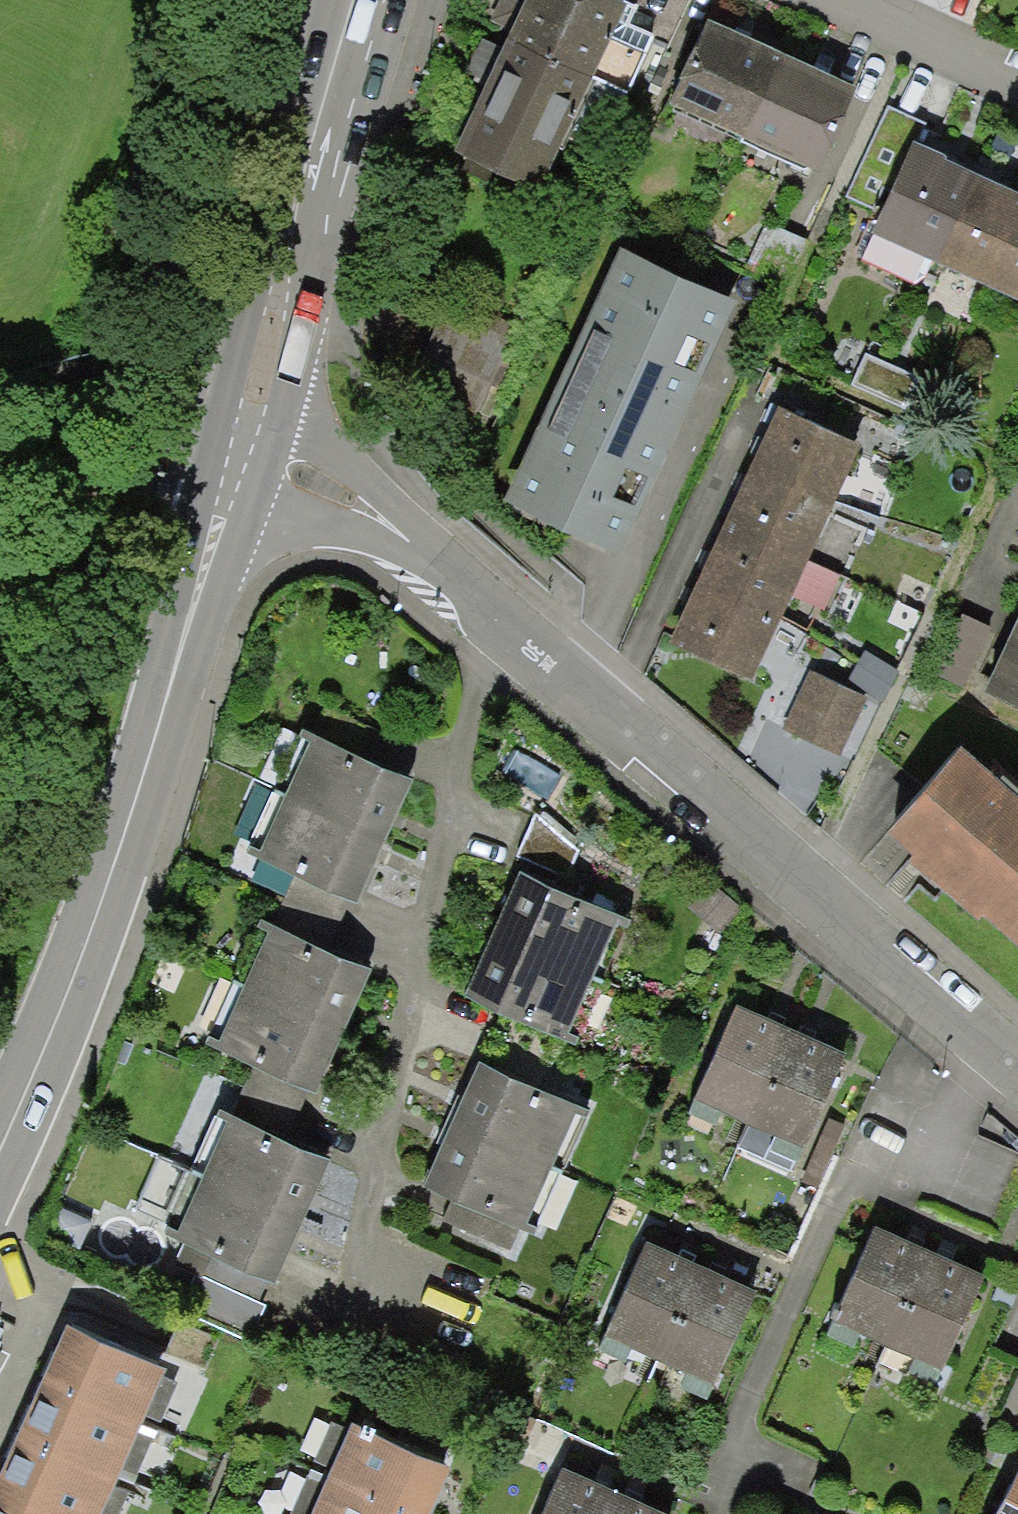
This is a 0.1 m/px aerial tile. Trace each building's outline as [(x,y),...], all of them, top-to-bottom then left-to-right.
[(621,0),(522,0),(519,7),(494,63),(452,153),(540,193),(626,3),(621,0)] [(739,35),(708,21),(667,107),(814,175),(854,88),(820,73),(739,35)] [(887,107),(847,198),(874,209),(864,231),(1017,299),(1017,188),(1002,181),(941,154),(915,143),(924,123),(887,107)] [(738,305),(625,253),(509,503),(623,555),(738,305)] [(861,447),(781,406),(763,445),(746,484),(711,561),(694,598),(684,619),(675,642),(752,681),(861,447)] [(991,692),(1017,706),(1017,639),(991,692)] [(869,697),(809,669),(781,728),(841,757),(869,697)] [(411,783),(308,739),(256,859),(358,904),(380,854),(395,819),(411,783)] [(944,745),(875,825),(922,863),(1017,946),(1017,809),(944,745)] [(620,921),(518,877),(506,905),(483,958),(465,999),(567,1043),(620,921)] [(371,972),(262,923),(207,1047),(316,1095),(332,1059),(350,1020),(371,972)] [(772,1022),(729,1004),(688,1113),(798,1162),(847,1056),(805,1037),(772,1022)] [(578,1109),(478,1064),(462,1100),(445,1138),(423,1186),(524,1231),(578,1109)] [(329,1161),(216,1112),(162,1233),(273,1282),(285,1255),(312,1199),(329,1161)] [(912,1246),(874,1229),(832,1323),(943,1371),(985,1277),(944,1259),(912,1246)] [(685,1260),(647,1243),(605,1334),(718,1388),(757,1293),(716,1274),(685,1260)] [(69,1333),(54,1364),(28,1419),(15,1444),(0,1481),(0,1513),(95,1513),(158,1375),(69,1333)] [(335,1420),(293,1513),(430,1513),(440,1493),(451,1469),(335,1420)] [(561,1467),(541,1513),(670,1513),(632,1498),(600,1484),(561,1467)] [(995,1513),(1017,1513),(1017,1473),(995,1513)]
